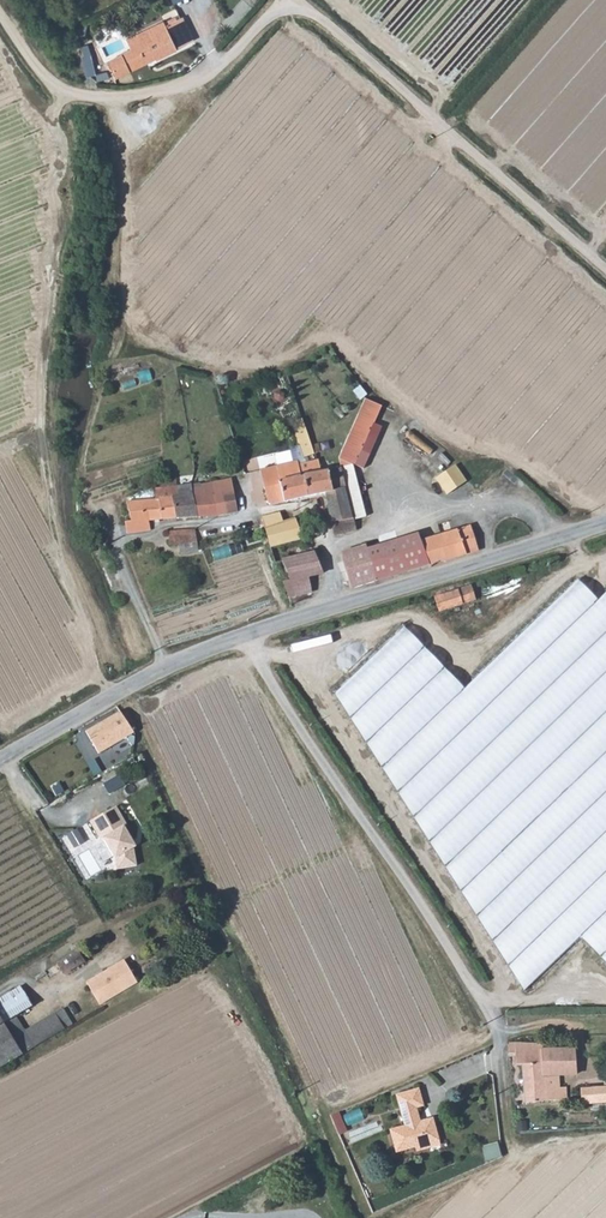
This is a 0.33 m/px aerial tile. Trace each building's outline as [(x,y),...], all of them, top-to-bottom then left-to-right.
[(165,26),(164,23),(163,22),(126,39),(131,48),(120,53),(121,55),(108,61),(115,76),(156,59),(156,60),(177,51),(176,49),(194,42),(183,18),(177,21),(165,26)] [(164,23),(165,26),(177,21),(176,18),(164,23)] [(131,48),(126,39),(115,43),(120,53),(131,48)] [(352,424),(340,448),(338,453),(341,466),(352,463),(381,408),(365,400),(352,424)] [(300,448),(311,445),(305,425),(293,429),(300,448)] [(322,451),(320,443),(312,445),(315,453),(322,451)] [(315,453),(312,445),(311,445),(300,448),(303,457),(315,453)] [(272,506),(309,496),(303,473),(300,474),(298,464),(296,460),(260,469),(268,503),(272,506)] [(317,460),(298,464),(300,474),(303,473),(309,496),(326,492),(330,505),(328,505),(335,535),(357,530),(354,519),(345,488),(347,487),(341,466),(321,471),(317,460)] [(352,463),(341,466),(347,487),(345,488),(354,519),(366,515),(352,463)] [(448,495),(467,481),(456,465),(437,478),(448,495)] [(198,478),(159,480),(159,487),(155,488),(155,499),(175,497),(177,518),(199,516),(194,494),(198,493),(198,487),(198,478)] [(194,494),(199,516),(219,515),(228,514),(223,491),(233,490),(231,479),(203,484),(203,485),(198,487),(198,493),(194,494)] [(223,491),(228,514),(239,512),(233,490),(223,491)] [(175,497),(155,499),(126,502),(127,519),(126,519),(127,533),(149,530),(149,520),(177,518),(175,497)] [(262,517),(264,525),(265,528),(285,522),(282,512),(262,517)] [(303,538),(296,518),(285,522),(265,528),(271,548),(303,538)] [(457,529),(464,554),(478,550),(471,526),(457,529)] [(197,531),(196,529),(169,531),(170,543),(187,543),(188,548),(197,548),(197,531)] [(380,545),(391,576),(464,554),(457,529),(418,538),(417,533),(380,545)] [(368,549),(378,580),(391,576),(380,545),(368,549)] [(378,580),(368,549),(366,546),(340,553),(351,588),(378,580)] [(314,551),(282,561),(290,580),(283,581),(289,597),(312,592),(309,576),(322,573),(314,551)] [(605,967),(605,599),(602,602),(577,584),(464,689),(396,625),(330,689),(525,996),(584,944),(605,967)] [(471,585),(435,596),(440,612),(476,600),(471,585)] [(134,734),(121,712),(87,732),(100,754),(134,734)] [(139,835),(123,808),(93,825),(105,843),(109,841),(119,858),(121,874),(143,870),(140,852),(144,847),(136,836),(139,835)] [(65,973),(85,962),(79,951),(59,963),(65,973)] [(100,1004),(137,981),(125,961),(95,979),(99,986),(92,990),(100,1004)] [(20,986),(0,998),(0,1067),(72,1024),(63,1008),(25,1030),(17,1017),(32,1006),(20,986)] [(543,1049),(543,1043),(509,1043),(510,1054),(516,1054),(517,1065),(522,1065),(525,1103),(567,1100),(566,1087),(558,1087),(558,1075),(575,1074),(575,1049),(543,1049)] [(605,1087),(581,1090),(582,1103),(605,1102),(605,1087)] [(430,1149),(429,1145),(439,1142),(432,1120),(419,1124),(415,1110),(423,1108),(417,1091),(396,1098),(405,1128),(391,1133),(397,1154),(416,1148),(417,1153),(430,1149)] [(496,1138),(481,1143),(485,1158),(500,1153),(496,1138)]
